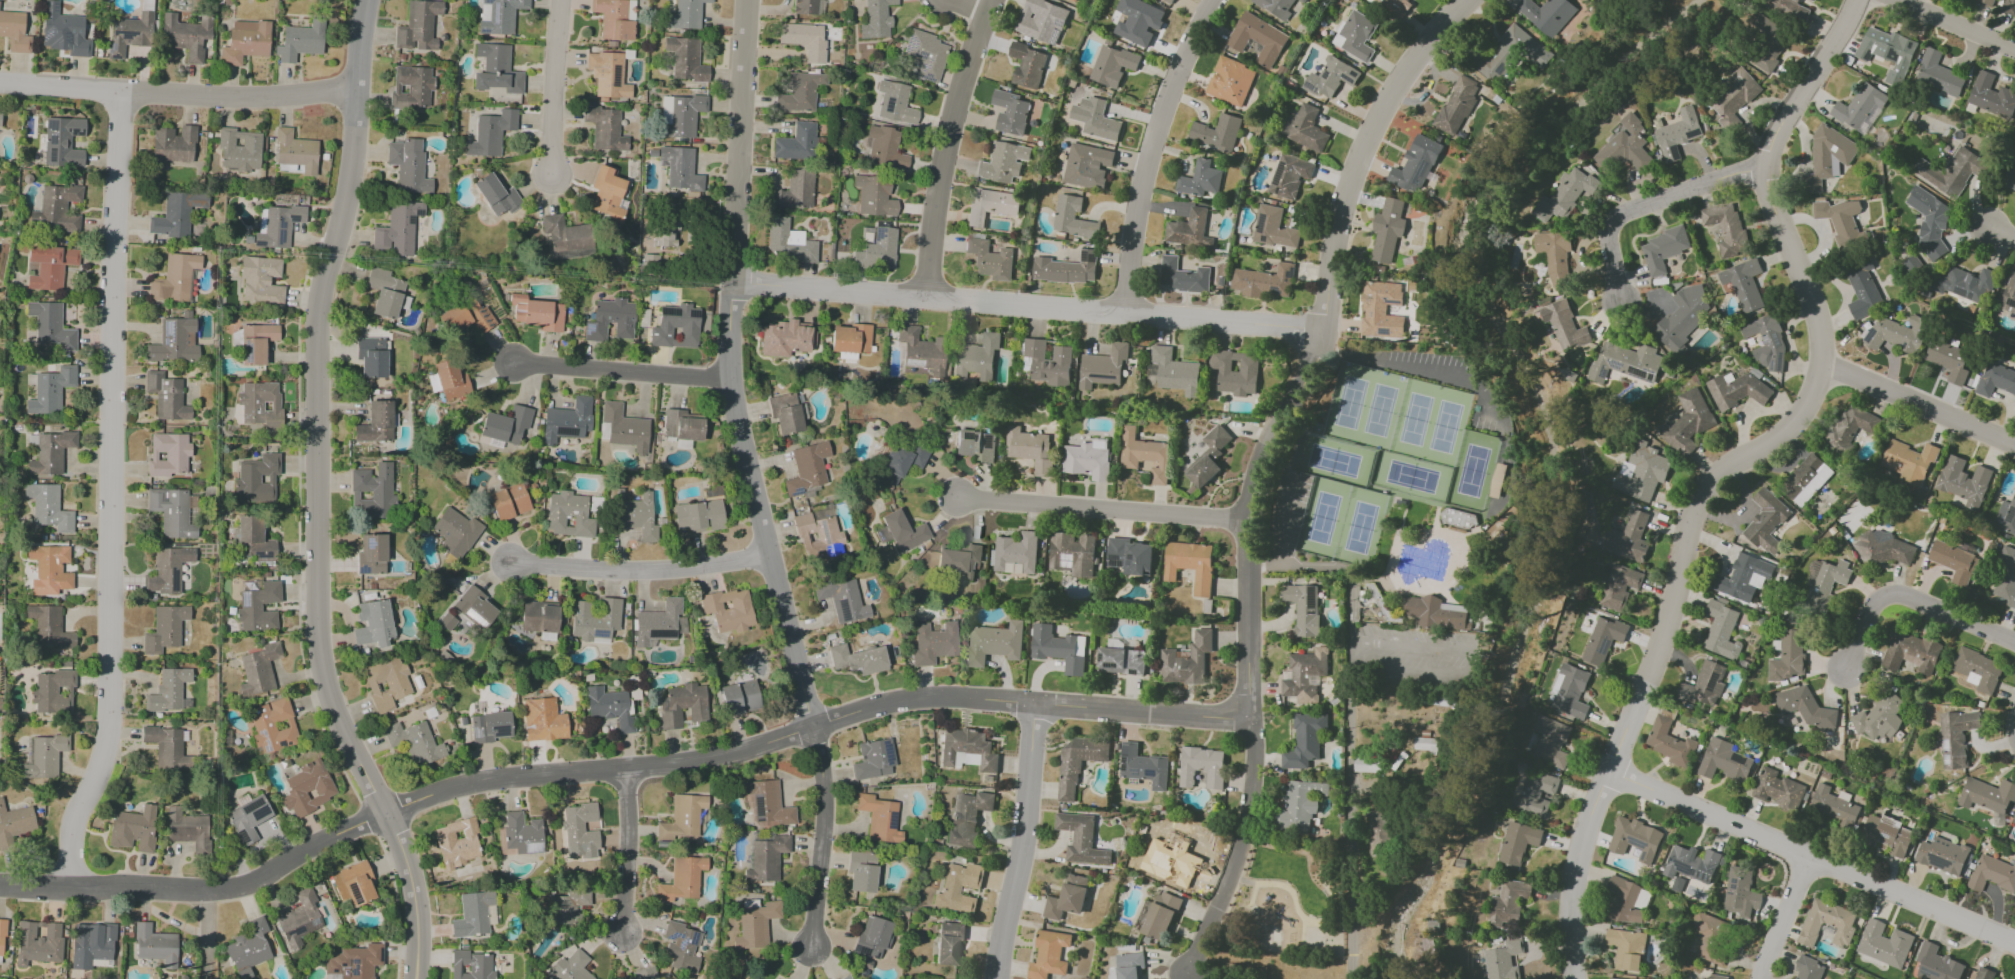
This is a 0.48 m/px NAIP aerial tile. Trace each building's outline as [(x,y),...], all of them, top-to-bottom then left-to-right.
[(139,20),(140,0),(154,0),(152,46),(124,45),(123,61),(108,60),(109,38),(111,38),(112,18),(139,20)] [(396,26),(406,27),(407,0),(443,1),(442,16),(433,16),(432,39),(437,39),(436,50),(416,49),(416,41),(413,41),(413,49),(395,48),(396,26)] [(481,4),(481,0),(529,0),(529,10),(515,9),(513,36),(478,34),(479,20),(489,21),(490,5),(481,4)] [(592,13),(593,0),(628,0),(627,19),(636,19),(635,42),(599,41),(600,13),(592,13)] [(675,14),(676,0),(712,0),(712,3),(702,3),(701,29),(666,28),(667,13),(675,14)] [(792,15),(793,0),(819,0),(818,16),(792,15)] [(866,23),(866,0),(897,0),(897,6),(888,6),(888,16),(892,16),(892,28),(890,28),(890,39),(858,39),(858,23),(866,23)] [(1016,28),(1028,0),(1047,0),(1073,11),(1057,46),(1016,28)] [(1129,0),(1153,9),(1154,7),(1168,13),(1161,30),(1150,25),(1141,46),(1115,35),(1129,0)] [(1252,2),(1253,0),(1295,0),(1288,10),(1294,14),(1286,26),(1252,2)] [(1398,19),(1412,4),(1408,0),(1377,0),(1398,19)] [(1515,8),(1521,0),(1531,0),(1541,8),(1548,0),(1567,0),(1577,8),(1553,38),(1515,8)] [(1765,5),(1805,22),(1810,9),(1799,4),(1800,0),(1767,0),(1765,5)] [(2001,11),(2014,16),(2014,0),(2005,0),(2001,11)] [(83,40),(91,41),(90,58),(68,56),(69,41),(43,40),(45,5),(58,5),(58,15),(84,16),(83,40)] [(1354,9),(1379,25),(1368,43),(1377,49),(1367,65),(1339,48),(1346,37),(1340,33),(1354,9)] [(9,39),(0,38),(0,10),(25,12),(24,36),(32,37),(31,55),(8,53),(9,39)] [(1246,10),(1290,36),(1270,70),(1255,61),(1263,47),(1250,39),(1242,53),(1226,44),(1246,10)] [(163,12),(176,13),(175,22),(199,24),(199,14),(213,15),(212,41),(204,41),(202,65),(185,65),(186,50),(161,48),(161,47),(163,12)] [(1769,75),(1786,45),(1781,43),(1789,30),(1758,13),(1749,28),(1763,36),(1748,63),(1769,75)] [(283,27),(310,28),(311,18),(324,19),(322,54),(296,53),(295,64),(278,63),(279,56),(275,56),(275,46),(282,47),(283,27)] [(220,47),(228,48),(230,21),(256,22),(256,21),(271,22),(270,58),(243,57),(242,66),(219,65),(220,47)] [(1514,23),(1554,55),(1541,72),(1500,39),(1514,23)] [(780,24),(826,26),(824,64),(805,63),(805,45),(779,44),(780,24)] [(1893,61),(1886,80),(1901,86),(1918,41),(1891,32),(1890,34),(1867,25),(1855,56),(1868,61),(1871,53),(1893,61)] [(910,29),(936,37),(935,38),(940,40),(939,42),(947,45),(934,84),(914,77),(918,66),(900,60),(910,29)] [(664,37),(700,39),(698,65),(710,66),(709,83),(671,81),(673,51),(663,50),(664,37)] [(1013,41),(1046,52),(1034,89),(1009,81),(1016,59),(1008,56),(1013,41)] [(475,44),(511,46),(510,72),(524,72),(523,94),(505,93),(505,87),(488,87),(488,91),(472,90),(473,73),(483,73),(484,58),(474,57),(475,44)] [(1105,44),(1141,56),(1134,75),(1099,63),(1105,44)] [(1937,65),(1942,51),(1927,46),(1915,80),(1959,96),(1967,75),(1937,65)] [(588,53),(623,55),(621,83),(631,83),(631,84),(630,99),(586,97),(588,53)] [(1328,54),(1361,72),(1353,87),(1342,81),(1331,100),(1306,86),(1313,72),(1317,74),(1328,54)] [(1223,56),(1258,72),(1241,108),(1206,92),(1223,56)] [(394,67),(431,68),(431,78),(436,78),(435,90),(430,90),(429,108),(412,107),(411,109),(390,108),(390,93),(393,93),(394,67)] [(2012,118),(2014,107),(2014,91),(1995,85),(1998,75),(1978,69),(1967,104),(2012,118)] [(1734,112),(1763,91),(1748,71),(1704,102),(1717,121),(1718,120),(1725,130),(1739,120),(1734,112)] [(781,93),(791,94),(791,73),(827,75),(827,87),(815,87),(813,115),(780,113),(781,93)] [(1462,75),(1478,83),(1453,130),(1437,121),(1462,75)] [(1829,114),(1864,134),(1888,95),(1863,80),(1848,106),(1837,100),(1829,114)] [(879,81),(910,87),(903,121),(877,116),(881,93),(877,93),(879,81)] [(996,89),(1033,100),(1025,124),(1029,125),(1025,137),(995,128),(1001,107),(992,104),(996,89)] [(658,123),(671,124),(672,96),(707,97),(706,113),(696,112),(695,139),(658,137),(658,123)] [(1072,102),(1080,104),(1082,96),(1089,98),(1090,96),(1108,100),(1104,115),(1126,120),(1120,144),(1080,134),(1083,123),(1068,119),(1072,102)] [(1304,103),(1318,109),(1312,125),(1331,132),(1324,150),(1284,134),(1293,112),(1299,115),(1304,103)] [(1703,136),(1693,103),(1679,108),(1683,120),(1655,129),(1666,164),(1681,159),(1677,144),(1703,136)] [(584,106),(620,109),(618,137),(630,138),(629,152),(591,150),(593,125),(583,124),(584,106)] [(500,109),(518,110),(517,130),(502,129),(500,156),(465,154),(466,142),(475,142),(476,115),(500,116),(500,109)] [(1591,157),(1607,174),(1626,156),(1641,173),(1654,161),(1641,147),(1647,142),(1639,133),(1646,127),(1631,110),(1619,121),(1624,127),(1591,157)] [(1223,113),(1242,118),(1233,155),(1208,148),(1209,145),(1189,140),(1194,122),(1219,128),(1223,113)] [(45,119),(86,119),(85,136),(71,136),(71,150),(84,150),(84,167),(44,166),(45,119)] [(775,138),(794,138),(794,122),(815,123),(814,160),(774,159),(775,138)] [(1813,173),(1802,173),(1802,192),(1822,192),(1822,177),(1839,177),(1839,161),(1848,166),(1860,144),(1821,122),(1813,137),(1813,173)] [(155,127),(174,129),(173,135),(179,135),(180,126),(197,127),(194,168),(166,165),(166,170),(151,169),(155,127)] [(871,127),(878,128),(878,126),(892,128),(892,130),(900,131),(895,163),(869,159),(872,139),(869,139),(871,127)] [(277,127),(294,128),(293,138),(321,140),(319,178),(301,177),(302,175),(287,174),(287,165),(275,165),(277,127)] [(220,128),(237,129),(237,131),(263,133),(260,177),(217,174),(220,128)] [(1394,183),(1420,132),(1448,146),(1422,197),(1394,183)] [(388,141),(402,142),(402,138),(422,139),(421,151),(424,151),(424,179),(433,179),(433,192),(396,191),(396,165),(388,165),(388,141)] [(991,178),(975,174),(979,160),(991,164),(996,140),(1032,147),(1023,185),(991,178)] [(1073,143),(1115,152),(1112,167),(1096,164),(1091,188),(1064,182),(1073,143)] [(1912,170),(1957,199),(1983,159),(1960,144),(1943,171),(1920,157),(1912,170)] [(660,148),(694,149),(694,177),(703,177),(703,191),(659,189),(660,157),(646,157),(647,150),(660,151),(660,148)] [(1283,153),(1315,163),(1310,181),(1302,178),(1295,200),(1270,191),(1283,153)] [(1198,158),(1212,161),(1211,168),(1224,170),(1218,201),(1176,194),(1180,175),(1195,178),(1198,158)] [(2011,164),(2003,185),(2014,190),(2014,166),(2011,164)] [(599,165),(613,170),(611,175),(626,181),(616,207),(625,210),(619,224),(587,212),(595,191),(590,190),(599,165)] [(1531,213),(1546,222),(1552,213),(1565,221),(1582,196),(1589,201),(1601,182),(1575,166),(1569,174),(1566,173),(1550,198),(1543,193),(1531,213)] [(772,188),(787,190),(788,170),(813,172),(811,209),(770,206),(772,188)] [(472,184),(491,172),(506,194),(513,188),(524,204),(510,214),(506,209),(495,217),(472,184)] [(853,176),(884,178),(884,186),(853,184),(853,176)] [(42,185),(66,187),(66,185),(84,187),(83,203),(67,201),(66,213),(82,214),(81,233),(39,230),(42,185)] [(1928,217),(1912,244),(1938,260),(1947,245),(1937,240),(1955,208),(1915,185),(1904,203),(1928,217)] [(971,188),(1021,195),(1018,217),(987,213),(985,229),(966,226),(971,188)] [(164,218),(165,192),(209,194),(208,211),(190,210),(189,236),(149,234),(150,217),(164,218)] [(1060,194),(1084,198),(1080,220),(1089,221),(1086,238),(1054,232),(1060,194)] [(1386,198),(1403,202),(1400,217),(1406,219),(1402,238),(1396,236),(1390,263),(1373,259),(1379,231),(1375,230),(1378,213),(1383,214),(1386,198)] [(1816,220),(1829,216),(1841,253),(1863,246),(1853,215),(1863,212),(1858,198),(1830,206),(1828,199),(1811,204),(1816,220)] [(389,201),(424,202),(424,216),(414,216),(413,256),(372,255),(372,227),(388,227),(389,201)] [(1262,203),(1284,207),(1281,226),(1291,228),(1301,230),(1297,250),(1255,243),(1262,203)] [(1700,209),(1703,226),(1720,223),(1723,241),(1718,242),(1721,258),(1750,252),(1745,228),(1742,229),(1738,210),(1734,211),(1733,203),(1700,209)] [(640,205),(640,249),(673,252),(675,206),(640,205)] [(265,208),(291,208),(291,206),(309,207),(308,224),(291,223),(290,249),(253,249),(254,232),(265,233),(265,208)] [(1169,222),(1189,224),(1192,207),(1206,209),(1201,246),(1166,241),(1169,222)] [(540,218),(563,214),(565,227),(590,223),(594,247),(546,255),(540,218)] [(769,218),(787,218),(786,230),(768,229),(769,218)] [(1650,278),(1667,274),(1663,257),(1690,250),(1684,226),(1647,235),(1649,243),(1642,245),(1650,278)] [(878,228),(896,229),(894,268),(875,267),(878,228)] [(1534,233),(1535,253),(1548,252),(1550,290),(1570,289),(1568,252),(1572,251),(1570,231),(1534,233)] [(969,239),(991,241),(990,250),(1001,251),(1002,242),(1016,244),(1012,282),(993,280),(994,276),(974,274),(975,268),(966,267),(969,239)] [(790,245),(803,245),(803,242),(816,242),(816,264),(790,264),(790,245)] [(27,246),(80,249),(79,265),(63,264),(62,292),(26,290),(27,275),(37,275),(37,262),(26,262),(27,246)] [(1037,256),(1081,259),(1082,250),(1100,251),(1098,283),(1035,280),(1037,256)] [(149,277),(164,278),(165,254),(202,256),(201,271),(192,271),(191,303),(147,301),(149,277)] [(240,255),(282,258),(281,278),(271,277),(270,286),(284,287),(283,304),(237,301),(240,255)] [(1163,255),(1179,257),(1178,268),(1198,270),(1198,267),(1207,268),(1204,295),(1159,290),(1163,255)] [(1854,319),(1884,306),(1869,270),(1874,268),(1869,256),(1844,267),(1857,299),(1847,303),(1854,319)] [(1744,314),(1764,307),(1753,276),(1762,272),(1757,257),(1717,272),(1722,286),(1732,282),(1744,314)] [(1236,269),(1277,274),(1278,261),(1293,263),(1288,300),(1232,293),(1236,269)] [(1944,289),(1983,305),(1997,272),(1982,266),(1978,276),(1951,265),(1946,276),(1937,272),(1930,289),(1942,294),(1944,289)] [(378,290),(365,286),(370,266),(390,272),(389,276),(406,281),(402,294),(403,295),(396,320),(372,314),(378,290)] [(2014,314),(2014,272),(2011,271),(1998,308),(2014,314)] [(1366,281),(1408,285),(1403,337),(1356,332),(1359,294),(1365,295),(1366,281)] [(1652,331),(1676,355),(1690,342),(1684,337),(1716,305),(1692,282),(1673,301),(1678,305),(1652,331)] [(595,297),(635,300),(633,340),(596,338),(595,341),(583,340),(584,322),(594,323),(595,297)] [(510,298),(564,304),(561,332),(540,330),(541,327),(522,325),(522,322),(512,321),(513,306),(509,305),(510,298)] [(1561,351),(1592,340),(1587,325),(1577,329),(1566,298),(1539,308),(1544,323),(1551,320),(1561,351)] [(446,312),(460,304),(464,310),(477,303),(483,299),(498,325),(465,344),(446,312)] [(659,347),(649,346),(650,327),(660,327),(662,302),(700,304),(697,349),(659,347)] [(26,303),(62,304),(61,329),(77,329),(77,352),(63,352),(63,348),(35,347),(36,317),(25,317),(26,303)] [(1740,326),(1744,338),(1760,332),(1764,345),(1752,349),(1755,360),(1762,361),(1765,370),(1782,372),(1786,347),(1782,335),(1782,332),(1775,313),(1740,326)] [(1929,320),(1911,314),(1907,325),(1877,315),(1872,332),(1863,329),(1859,341),(1879,347),(1881,341),(1918,353),(1929,320)] [(160,319),(197,319),(197,334),(186,334),(186,344),(197,344),(197,364),(145,364),(145,344),(160,344),(160,319)] [(764,323),(775,325),(776,320),(796,322),(795,326),(808,328),(805,359),(761,355),(764,323)] [(833,323),(871,325),(870,356),(832,354),(833,323)] [(241,325),(282,324),(282,339),(266,340),(267,366),(242,366),(241,325)] [(897,325),(918,327),(917,340),(928,342),(926,367),(902,365),(905,342),(896,341),(897,325)] [(959,342),(983,344),(984,331),(999,332),(996,376),(956,373),(959,342)] [(1026,338),(1048,340),(1046,359),(1054,360),(1055,343),(1073,345),(1070,386),(1022,382),(1026,338)] [(1970,352),(1932,338),(1924,359),(1950,369),(1946,381),(1962,387),(1969,370),(1964,368),(1970,352)] [(1589,379),(1604,384),(1608,369),(1655,383),(1663,356),(1655,354),(1657,348),(1639,342),(1637,350),(1601,340),(1589,379)] [(1084,346),(1110,348),(1111,341),(1130,343),(1128,363),(1132,364),(1131,376),(1124,376),(1123,386),(1094,383),(1093,390),(1079,389),(1084,346)] [(1153,345),(1175,347),(1173,360),(1202,363),(1198,397),(1186,396),(1187,391),(1158,387),(1159,376),(1150,375),(1153,345)] [(1214,349),(1261,354),(1257,394),(1249,393),(1248,395),(1233,394),(1234,393),(1217,391),(1217,384),(1210,383),(1214,349)] [(361,358),(364,358),(364,351),(386,351),(387,378),(361,379),(361,358)] [(433,363),(441,401),(469,395),(465,373),(460,374),(456,358),(433,363)] [(1987,360),(1975,392),(1989,398),(1994,386),(2014,394),(2014,371),(1987,360)] [(27,374),(35,374),(35,373),(58,374),(59,365),(79,366),(79,389),(62,388),(62,416),(26,415),(26,400),(34,400),(35,385),(26,385),(27,374)] [(1723,374),(1706,382),(1720,411),(1753,395),(1757,404),(1769,398),(1755,369),(1727,383),(1723,374)] [(163,379),(191,379),(191,419),(156,419),(156,393),(145,393),(145,372),(163,371),(163,379)] [(234,384),(279,383),(280,435),(267,435),(267,427),(235,428),(234,384)] [(1661,435),(1681,456),(1692,451),(1698,446),(1690,437),(1696,431),(1698,433),(1716,425),(1698,385),(1677,394),(1685,412),(1661,435)] [(546,408),(572,409),(573,397),(593,398),(590,432),(584,431),(584,439),(575,438),(575,439),(556,438),(556,444),(544,443),(546,408)] [(379,433),(380,442),(354,443),(354,426),(368,426),(368,401),(392,401),(392,433),(379,433)] [(1881,419),(1847,401),(1824,445),(1843,455),(1858,427),(1873,435),(1881,419)] [(604,402),(621,404),(620,416),(650,419),(646,455),(634,454),(634,447),(599,443),(604,402)] [(486,413),(509,420),(513,405),(532,410),(527,430),(523,429),(521,437),(508,433),(505,443),(480,435),(486,413)] [(771,409),(799,405),(803,433),(775,437),(771,409)] [(666,410),(704,413),(702,442),(663,440),(666,410)] [(1220,424),(1235,437),(1218,455),(1204,442),(1220,424)] [(1010,425),(1052,429),(1049,457),(1054,457),(1053,476),(1035,475),(1036,459),(1008,457),(1010,425)] [(1125,425),(1138,426),(1137,438),(1172,441),(1168,484),(1152,483),(1154,466),(1160,466),(1160,462),(1145,461),(1144,470),(1122,468),(1125,425)] [(958,430),(984,432),(981,461),(955,459),(958,430)] [(36,435),(61,434),(61,433),(78,433),(78,448),(63,448),(64,475),(27,475),(27,460),(37,460),(36,435)] [(147,461),(151,461),(151,453),(151,435),(187,434),(187,444),(191,444),(191,452),(191,474),(177,474),(177,476),(174,476),(169,476),(169,480),(147,480),(147,461)] [(1612,488),(1650,502),(1657,481),(1664,483),(1672,459),(1656,454),(1658,449),(1646,445),(1648,441),(1637,437),(1629,462),(1622,460),(1612,488)] [(1066,444),(1082,445),(1082,441),(1093,442),(1093,439),(1113,441),(1109,483),(1093,482),(1094,472),(1086,471),(1086,475),(1063,473),(1066,444)] [(1937,446),(1925,442),(1922,451),(1890,440),(1881,465),(1902,473),(1899,480),(1922,488),(1937,446)] [(921,468),(928,450),(912,444),(910,449),(890,441),(876,477),(897,485),(906,463),(921,468)] [(805,489),(806,495),(787,499),(783,482),(799,478),(792,450),(829,442),(832,456),(821,458),(827,484),(805,489)] [(1779,486),(1801,507),(1834,472),(1812,451),(1779,486)] [(238,460),(260,460),(260,454),(279,453),(279,475),(276,475),(276,501),(238,501),(238,493),(234,493),(234,479),(238,479),(238,460)] [(1967,498),(1965,507),(1980,512),(1993,469),(1976,464),(1973,476),(1962,473),(1967,459),(1947,453),(1936,489),(1967,498)] [(1209,455),(1222,468),(1194,496),(1187,489),(1194,482),(1188,475),(1209,455)] [(391,475),(393,518),(362,519),(361,500),(370,500),(370,493),(351,493),(351,470),(370,470),(371,475),(376,475),(376,463),(391,463),(391,475)] [(486,496),(520,482),(531,509),(498,523),(486,496)] [(22,484),(59,485),(59,511),(74,511),(74,534),(52,534),(52,526),(33,526),(33,498),(22,498),(22,484)] [(703,491),(715,490),(714,486),(722,485),(724,501),(721,501),(725,528),(676,535),(672,507),(705,502),(703,491)] [(1792,510),(1763,486),(1751,499),(1762,509),(1742,532),(1772,558),(1783,545),(1771,535),(1792,510)] [(148,489),(189,490),(188,524),(197,524),(197,539),(161,539),(161,512),(148,512),(148,489)] [(1992,526),(2014,536),(2014,489),(2010,502),(2002,499),(1992,526)] [(549,493),(558,493),(558,490),(571,491),(571,495),(587,496),(589,496),(587,518),(595,518),(594,538),(547,535),(549,493)] [(613,492),(652,492),(652,513),(657,513),(657,514),(657,545),(641,545),(641,529),(613,529),(613,492)] [(447,506),(467,521),(470,517),(484,527),(458,562),(438,548),(444,539),(430,529),(447,506)] [(1650,542),(1641,539),(1649,513),(1632,507),(1624,532),(1607,526),(1600,548),(1643,562),(1650,542)] [(795,517),(833,508),(839,532),(841,532),(844,546),(804,556),(795,517)] [(1441,523),(1476,528),(1478,513),(1443,509),(1441,523)] [(882,528),(878,519),(898,510),(908,531),(924,523),(930,538),(910,547),(898,552),(893,542),(890,543),(889,542),(879,546),(873,532),(882,528)] [(237,515),(262,514),(263,539),(276,539),(276,560),(237,561),(237,515)] [(1917,547),(1892,537),(1893,535),(1865,525),(1855,550),(1908,570),(1917,547)] [(1000,536),(1015,537),(1015,533),(1023,533),(1024,531),(1042,532),(1039,576),(1023,576),(1024,565),(1008,564),(1007,575),(998,574),(1000,536)] [(1051,532),(1076,534),(1076,541),(1080,542),(1080,535),(1097,536),(1094,580),(1048,576),(1051,532)] [(360,535),(385,535),(386,574),(358,575),(357,554),(361,554),(360,535)] [(1113,538),(1156,543),(1153,576),(1109,572),(1113,538)] [(1927,560),(1955,569),(1950,582),(1967,588),(1978,555),(1934,539),(1927,560)] [(1169,542),(1215,545),(1212,596),(1195,595),(1197,568),(1179,566),(1178,581),(1166,580),(1169,542)] [(963,574),(936,569),(939,549),(966,553),(967,544),(983,546),(981,563),(977,562),(975,582),(963,580),(963,574)] [(27,547),(62,546),(62,573),(72,572),(73,589),(36,590),(35,561),(27,561),(27,547)] [(2008,546),(1989,592),(2007,599),(2005,605),(2014,609),(2014,549),(2008,546)] [(146,548),(196,550),(196,562),(181,561),(180,596),(144,595),(146,548)] [(1773,564),(1740,551),(1729,578),(1717,573),(1711,588),(1750,604),(1757,587),(1763,589),(1773,564)] [(1846,586),(1853,571),(1848,569),(1850,563),(1839,558),(1836,566),(1822,560),(1812,559),(1810,562),(1809,576),(1806,583),(1811,585),(1805,600),(1804,607),(1817,612),(1828,613),(1831,588),(1835,581),(1846,586)] [(1599,605),(1622,613),(1631,588),(1638,591),(1644,573),(1613,562),(1599,605)] [(812,587),(822,584),(822,582),(829,580),(829,582),(855,577),(859,591),(858,592),(862,606),(868,604),(868,605),(872,619),(837,627),(830,598),(815,601),(812,587)] [(235,589),(261,588),(261,582),(283,581),(285,632),(243,633),(243,623),(236,623),(235,589)] [(470,584),(483,594),(478,600),(480,601),(481,599),(497,612),(482,631),(452,607),(470,584)] [(1282,585),(1322,586),(1321,640),(1294,639),(1295,603),(1282,603),(1282,585)] [(713,612),(703,614),(699,597),(735,590),(735,592),(747,590),(750,606),(745,607),(750,624),(718,632),(713,612)] [(1422,596),(1443,599),(1442,602),(1468,606),(1468,629),(1419,625),(1420,617),(1405,615),(1406,595),(1421,598),(1422,596)] [(573,601),(603,603),(603,598),(621,599),(619,630),(611,630),(610,644),(571,641),(573,601)] [(663,613),(663,598),(682,598),(682,615),(682,617),(686,618),(686,633),(682,633),(682,640),(649,640),(649,647),(636,647),(636,613),(649,612),(663,613)] [(357,604),(386,599),(393,639),(386,641),(387,647),(368,650),(367,644),(356,646),(353,630),(362,628),(357,604)] [(1740,610),(1709,599),(1704,613),(1713,617),(1702,648),(1737,660),(1743,644),(1730,640),(1740,610)] [(539,632),(521,631),(523,601),(542,603),(542,606),(559,608),(556,641),(538,639),(539,632)] [(143,634),(153,634),(154,605),(191,606),(190,621),(180,620),(180,648),(162,648),(162,655),(142,655),(143,634)] [(28,607),(61,607),(61,631),(77,631),(77,650),(28,650),(28,607)] [(446,613),(458,623),(449,632),(438,623),(446,613)] [(1624,643),(1629,625),(1596,615),(1583,660),(1603,666),(1611,639),(1624,643)] [(1012,630),(1012,620),(1025,621),(1024,634),(1023,634),(1021,661),(1009,659),(1009,656),(987,654),(986,669),(967,667),(969,646),(971,646),(973,626),(1012,630)] [(914,625),(956,622),(958,655),(933,657),(934,665),(912,667),(911,650),(916,650),(914,625)] [(1036,622),(1053,624),(1052,636),(1068,637),(1069,634),(1087,636),(1083,677),(1065,675),(1067,661),(1033,657),(1036,622)] [(1768,679),(1804,678),(1804,622),(1782,622),(1782,640),(1779,640),(1779,659),(1768,659),(1768,679)] [(1932,677),(1943,644),(1893,627),(1880,666),(1897,671),(1902,658),(1920,664),(1917,672),(1932,677)] [(1163,649),(1192,649),(1192,643),(1197,643),(1197,628),(1214,628),(1214,653),(1206,653),(1205,684),(1162,683),(1163,649)] [(238,657),(263,651),(261,645),(280,640),(284,658),(270,662),(278,690),(243,699),(238,682),(244,681),(238,657)] [(827,648),(841,645),(843,655),(882,646),(888,670),(849,680),(846,670),(834,673),(827,648)] [(1101,647),(1148,650),(1146,675),(1105,672),(1105,667),(1100,667),(1101,647)] [(1292,654),(1315,653),(1315,647),(1329,647),(1331,701),(1294,703),(1293,696),(1285,696),(1285,678),(1293,678),(1292,654)] [(2004,662),(1959,647),(1952,670),(1968,676),(1966,681),(1977,685),(1975,690),(1993,695),(2004,662)] [(361,669),(397,656),(399,662),(404,661),(409,674),(407,675),(413,695),(392,701),(395,709),(377,715),(361,669)] [(1727,666),(1703,659),(1695,686),(1681,682),(1677,696),(1716,708),(1724,682),(1722,682),(1727,666)] [(1552,693),(1556,695),(1552,707),(1585,719),(1590,705),(1580,702),(1591,672),(1562,662),(1552,693)] [(155,684),(159,684),(159,669),(192,668),(193,683),(183,683),(183,712),(144,713),(144,695),(155,694),(155,684)] [(35,672),(54,672),(54,670),(75,670),(75,714),(34,714),(34,705),(31,705),(31,685),(35,685),(35,672)] [(722,680),(751,674),(758,711),(728,716),(722,680)] [(668,690),(682,689),(682,685),(695,683),(696,687),(706,686),(710,722),(690,725),(688,707),(670,710),(668,690)] [(1800,709),(1805,728),(1835,731),(1838,709),(1816,707),(1809,683),(1775,692),(1775,696),(1780,715),(1800,709)] [(616,718),(605,719),(605,717),(588,718),(585,688),(602,686),(603,694),(626,692),(627,717),(633,717),(635,733),(618,734),(616,718)] [(1850,717),(1857,734),(1865,731),(1878,744),(1888,739),(1905,722),(1896,714),(1905,704),(1890,688),(1886,690),(1874,702),(1875,706),(1867,714),(1864,710),(1850,717)] [(245,711),(288,697),(302,743),(259,756),(245,711)] [(522,701),(555,697),(556,714),(566,713),(569,738),(527,742),(522,701)] [(1939,714),(1944,770),(1969,768),(1966,729),(1983,728),(1982,710),(1939,714)] [(659,713),(680,711),(682,728),(661,730),(659,713)] [(470,717),(510,712),(513,737),(494,740),(494,743),(473,745),(470,717)] [(1296,713),(1328,714),(1328,724),(1324,724),(1323,760),(1307,760),(1307,769),(1282,769),(1282,752),(1295,752),(1296,713)] [(1571,726),(1539,715),(1533,730),(1542,733),(1533,757),(1565,768),(1570,754),(1562,751),(1571,726)] [(402,730),(426,722),(434,745),(442,742),(447,758),(415,768),(402,730)] [(382,730),(399,724),(404,740),(388,745),(382,730)] [(168,744),(140,743),(141,727),(183,727),(183,742),(183,763),(168,763),(168,744)] [(945,730),(960,731),(960,728),(977,730),(977,732),(1004,735),(1000,775),(981,773),(982,756),(956,753),(954,773),(941,772),(945,730)] [(1698,774),(1713,779),(1715,772),(1746,782),(1754,758),(1731,751),(1734,743),(1711,735),(1698,774)] [(28,736),(71,736),(72,752),(60,752),(60,779),(29,779),(28,736)] [(1438,738),(1415,737),(1414,749),(1437,750),(1438,738)] [(851,766),(861,763),(857,745),(891,738),(896,764),(890,766),(892,776),(874,780),(874,779),(865,781),(865,779),(854,781),(851,766)] [(1110,741),(1109,762),(1084,760),(1083,779),(1080,778),(1079,807),(1058,806),(1062,738),(1110,741)] [(1124,742),(1140,743),(1139,755),(1170,758),(1167,793),(1153,792),(1154,780),(1121,777),(1124,742)] [(1184,746),(1226,750),(1223,791),(1180,787),(1184,746)] [(326,774),(338,794),(326,801),(326,802),(313,810),(297,820),(291,809),(286,812),(280,800),(291,795),(284,781),(301,772),(298,768),(310,762),(312,766),(315,765),(313,761),(318,758),(326,774)] [(1381,759),(1355,758),(1354,771),(1380,772),(1381,759)] [(1807,786),(1777,775),(1779,770),(1763,765),(1751,796),(1767,802),(1767,800),(1797,811),(1807,786)] [(1561,778),(1529,768),(1520,798),(1514,796),(1510,808),(1545,819),(1550,801),(1540,798),(1542,790),(1555,794),(1561,778)] [(1999,813),(1996,823),(2004,826),(2014,794),(2014,783),(2002,778),(1998,787),(1967,776),(1957,804),(1970,809),(1972,804),(1999,813)] [(780,809),(794,808),(795,824),(781,825),(781,826),(757,828),(754,796),(745,796),(743,783),(777,780),(780,809)] [(1279,793),(1288,794),(1289,780),(1323,782),(1320,819),(1312,819),(1311,835),(1276,833),(1279,793)] [(1829,793),(1832,786),(1819,781),(1809,808),(1839,819),(1836,826),(1852,831),(1862,805),(1829,793)] [(957,792),(977,795),(978,791),(997,793),(995,812),(981,810),(976,849),(945,845),(947,830),(952,830),(957,792)] [(857,793),(874,795),(873,799),(898,802),(895,830),(902,831),(900,845),(865,841),(868,812),(855,811),(857,793)] [(226,814),(261,794),(273,816),(252,827),(259,840),(244,847),(226,814)] [(41,840),(0,850),(0,797),(3,796),(7,811),(32,805),(41,840)] [(658,824),(672,824),(673,796),(709,798),(706,841),(673,840),(657,840),(658,824)] [(562,805),(596,803),(597,821),(583,822),(584,832),(598,831),(600,859),(565,861),(562,805)] [(114,810),(139,814),(140,804),(160,806),(154,855),(135,852),(137,841),(132,840),(130,853),(109,849),(114,810)] [(167,806),(181,806),(181,814),(208,814),(208,842),(167,842),(167,806)] [(1373,853),(1395,847),(1384,808),(1362,815),(1373,853)] [(497,813),(522,812),(522,825),(529,825),(529,820),(541,819),(542,838),(540,838),(541,854),(515,855),(515,849),(504,849),(504,829),(497,829),(497,813)] [(1058,813),(1096,816),(1093,847),(1111,848),(1110,865),(1068,861),(1069,843),(1074,844),(1075,831),(1056,830),(1058,813)] [(1904,859),(1913,831),(1901,827),(1903,822),(1883,815),(1882,818),(1869,813),(1860,841),(1874,847),(1876,841),(1892,846),(1889,854),(1904,859)] [(1651,866),(1664,831),(1632,819),(1632,820),(1619,815),(1606,849),(1624,856),(1628,844),(1642,849),(1638,861),(1651,866)] [(435,828),(474,818),(478,835),(476,835),(482,858),(444,867),(435,828)] [(1499,861),(1521,867),(1526,844),(1540,847),(1544,829),(1508,821),(1499,861)] [(1162,824),(1200,827),(1195,885),(1172,883),(1176,837),(1161,836),(1162,824)] [(1922,839),(1914,859),(1959,877),(1970,848),(1935,834),(1931,843),(1922,839)] [(778,853),(778,881),(752,881),(753,841),(774,842),(774,835),(789,835),(789,853),(778,853)] [(1663,875),(1674,879),(1676,872),(1711,884),(1721,853),(1703,847),(1701,852),(1674,843),(1663,875)] [(851,850),(882,856),(875,894),(844,888),(851,850)] [(1980,852),(1967,887),(1982,892),(1986,881),(2014,892),(2014,862),(2014,861),(2013,864),(1980,852)] [(672,858),(707,858),(706,870),(700,870),(699,899),(673,899),(673,902),(656,902),(656,886),(672,886),(672,858)] [(338,872),(365,861),(373,880),(370,881),(377,898),(353,908),(338,872)] [(943,861),(967,867),(968,861),(987,866),(981,891),(961,886),(960,893),(979,898),(975,916),(932,906),(935,893),(939,894),(943,878),(939,877),(943,861)] [(1724,911),(1739,912),(1738,917),(1750,918),(1751,908),(1761,909),(1762,892),(1751,891),(1753,868),(1729,865),(1724,911)] [(1046,892),(1061,896),(1067,873),(1091,879),(1082,914),(1065,909),(1062,921),(1060,921),(1040,916),(1046,892)] [(1642,923),(1643,910),(1637,909),(1640,881),(1611,878),(1606,919),(1642,923)] [(1532,882),(1502,879),(1500,896),(1491,895),(1488,926),(1502,927),(1502,921),(1519,923),(1522,900),(1530,901),(1532,882)] [(276,919),(301,908),(294,893),(310,886),(318,903),(314,904),(323,925),(287,941),(276,919)] [(1159,889),(1184,900),(1166,943),(1141,932),(1159,889)] [(548,897),(566,896),(566,891),(591,890),(593,924),(549,926),(548,897)] [(459,896),(496,891),(500,925),(487,927),(488,936),(452,938),(451,922),(462,922),(459,896)] [(1857,912),(1813,896),(1797,942),(1813,948),(1822,923),(1837,928),(1832,942),(1848,948),(1855,928),(1852,927),(1857,912)] [(734,937),(742,937),(740,909),(764,908),(764,902),(780,901),(781,918),(767,919),(769,944),(744,946),(744,949),(735,950),(734,937)] [(1695,955),(1723,966),(1729,949),(1725,947),(1734,925),(1698,911),(1692,925),(1698,927),(1695,935),(1702,938),(1695,955)] [(225,950),(236,945),(232,935),(251,927),(249,922),(265,915),(282,954),(235,974),(225,950)] [(866,915),(894,925),(890,938),(893,939),(889,951),(886,950),(882,961),(853,951),(866,915)] [(1902,969),(1914,935),(1894,928),(1890,938),(1881,935),(1886,923),(1869,916),(1856,952),(1902,969)] [(4,957),(0,957),(0,921),(8,921),(7,945),(4,945),(4,957)] [(19,921),(37,923),(36,936),(44,937),(45,923),(65,925),(62,963),(28,961),(27,970),(16,969),(19,921)] [(667,921),(702,930),(697,947),(696,947),(693,956),(700,958),(696,975),(669,968),(672,957),(664,955),(664,954),(668,940),(663,939),(667,921)] [(135,922),(152,923),(152,932),(178,933),(177,967),(164,967),(164,961),(134,960),(135,922)] [(75,927),(87,928),(87,933),(96,934),(97,923),(117,924),(115,963),(74,961),(75,927)] [(939,923),(967,926),(963,968),(935,965),(939,923)] [(1645,933),(1607,928),(1605,944),(1617,946),(1614,969),(1640,972),(1645,933)] [(1048,974),(1047,978),(1028,978),(1030,961),(1038,962),(1040,948),(1035,947),(1037,930),(1038,930),(1073,934),(1071,947),(1064,946),(1062,960),(1070,961),(1068,976),(1048,974)] [(1400,932),(1401,956),(1412,955),(1411,931),(1400,932)] [(1487,978),(1520,978),(1518,965),(1512,966),(1511,955),(1524,953),(1522,937),(1504,940),(1505,947),(1484,950),(1487,978)] [(1936,954),(1939,944),(1922,939),(1916,961),(1920,962),(1915,978),(1959,978),(1964,963),(1936,954)] [(383,944),(382,978),(324,978),(325,947),(365,949),(366,943),(383,944)] [(591,973),(598,978),(556,978),(549,973),(571,947),(574,950),(576,947),(590,959),(583,968),(590,974),(591,973)] [(495,972),(495,978),(452,978),(453,951),(490,952),(490,971),(495,971),(495,972)] [(1146,951),(1147,978),(1120,978),(1119,952),(1146,951)] [(1799,955),(1794,970),(1798,971),(1795,978),(1820,978),(1825,963),(1799,955)] [(1977,965),(1972,978),(1993,978),(1996,971),(1977,965)] [(655,966),(660,978),(639,978),(641,978),(639,972),(655,966)]
